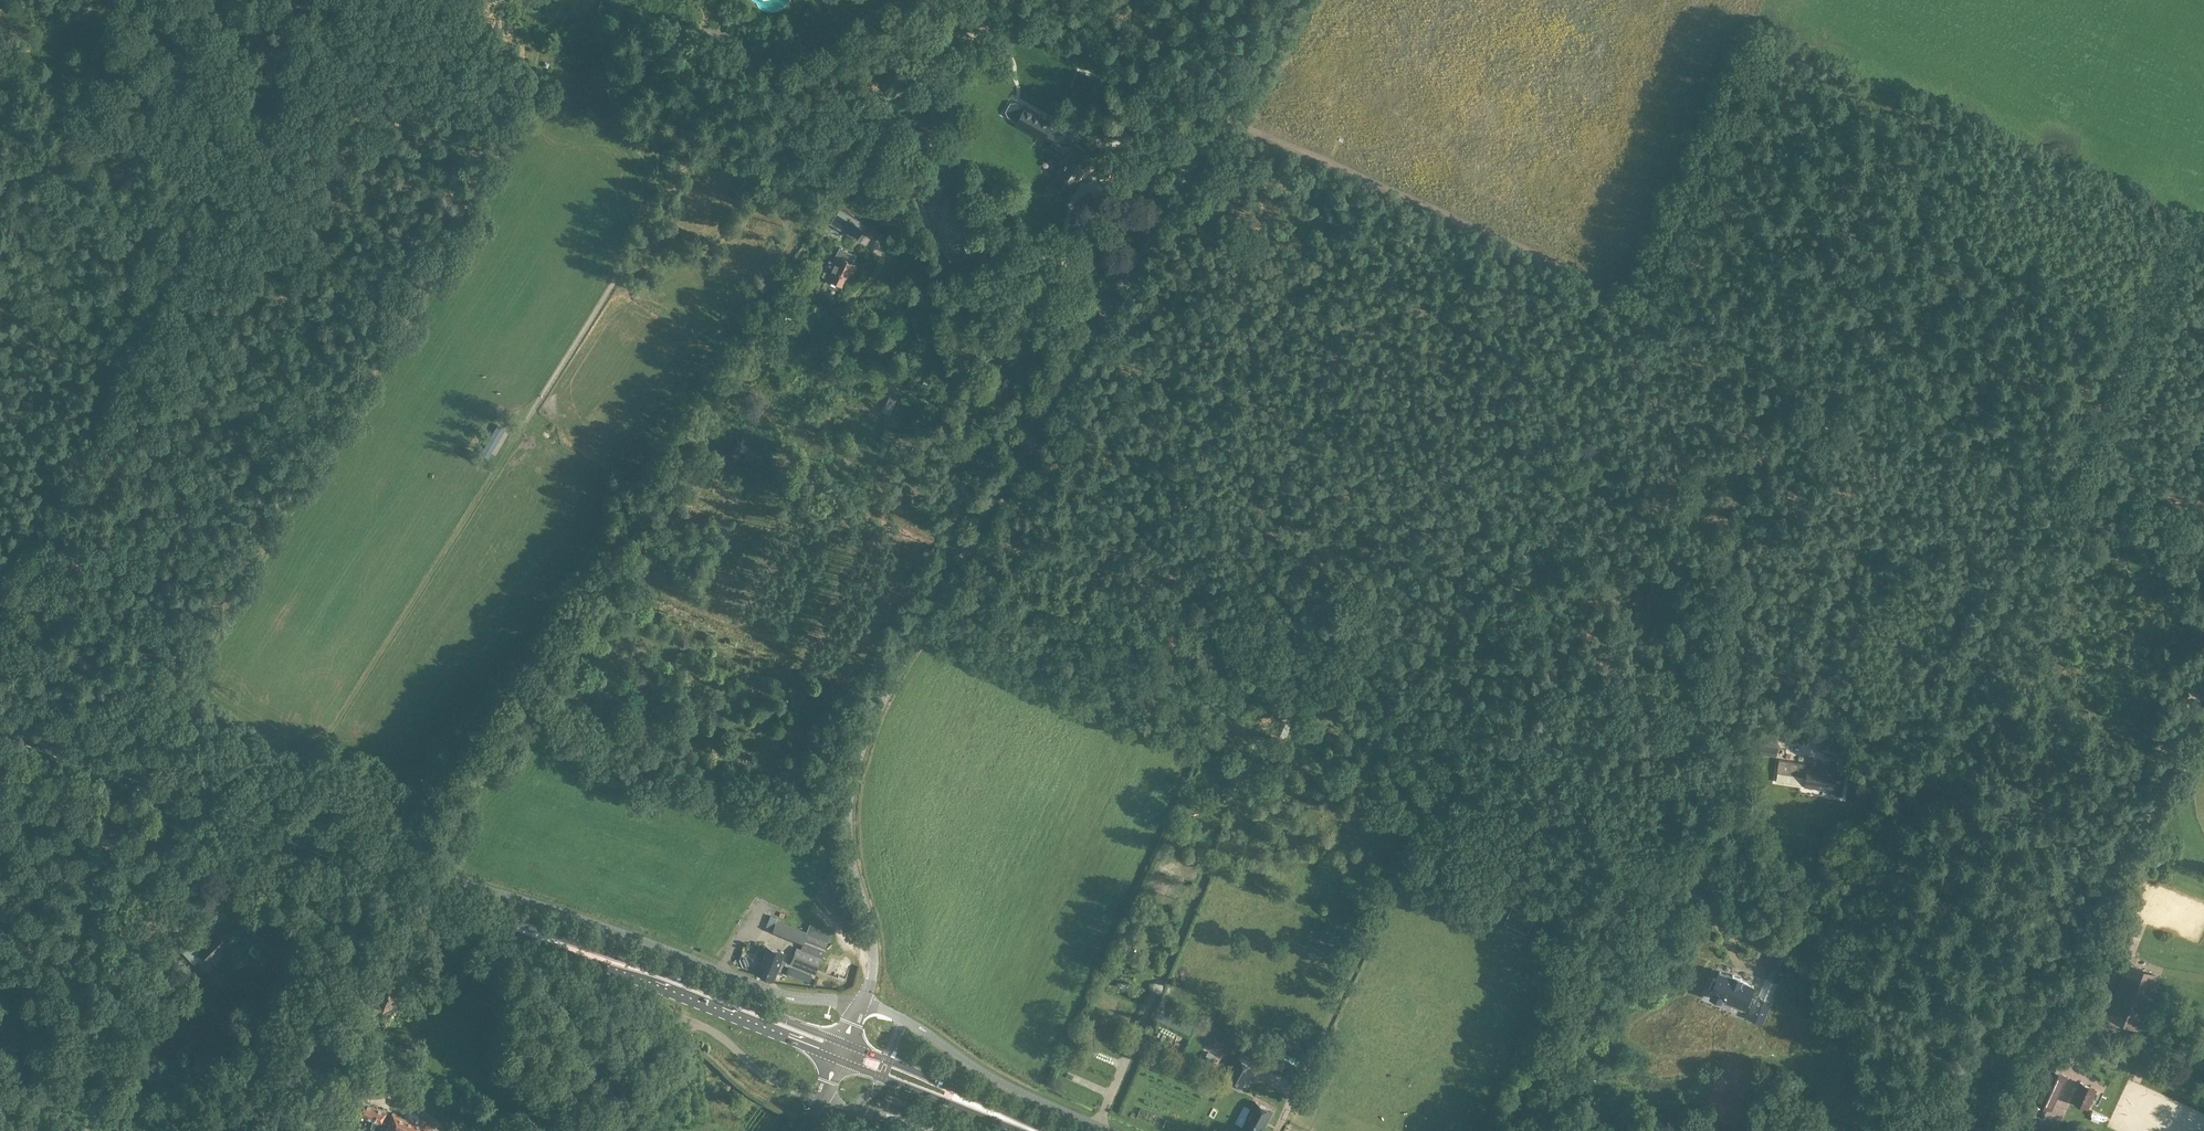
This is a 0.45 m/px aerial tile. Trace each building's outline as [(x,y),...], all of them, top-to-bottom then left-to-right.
[(990,36),(983,41),(993,51),(996,49),(993,46),(997,43),(1000,46),(1006,40),(996,29),(989,35),(990,36)] [(1078,75),(1072,89),(1078,92),(1079,88),(1091,93),(1096,83),(1078,75)] [(1055,123),(1026,106),(1015,125),(1050,146),(1058,132),(1051,128),(1055,123)] [(442,116),(433,118),(436,128),(445,126),(442,116)] [(831,222),(858,238),(867,224),(840,208),(831,222)] [(833,264),(826,278),(843,287),(848,278),(850,278),(856,266),(835,255),(831,263),(833,264)] [(890,392),(882,409),(890,413),(898,396),(890,392)] [(497,425),(487,441),(496,447),(506,431),(497,425)] [(1759,754),(1776,756),(1777,746),(1761,744),(1759,754)] [(1835,768),(1808,765),(1808,766),(1806,765),(1806,763),(1779,759),(1777,772),(1806,776),(1805,785),(1832,789),(1831,794),(1842,795),(1846,769),(1837,768),(1837,770),(1835,769),(1835,768)] [(1351,800),(1349,817),(1359,819),(1361,809),(1358,808),(1359,801),(1351,800)] [(1370,825),(1371,818),(1364,817),(1362,824),(1370,825)] [(1386,831),(1390,820),(1382,817),(1378,828),(1386,831)] [(1339,833),(1348,835),(1351,824),(1341,822),(1339,833)] [(1241,830),(1245,835),(1253,828),(1248,823),(1241,830)] [(1247,858),(1262,863),(1265,855),(1249,850),(1247,858)] [(2147,859),(2153,868),(2162,862),(2156,853),(2147,859)] [(1343,861),(1341,872),(1352,874),(1354,862),(1343,861)] [(1217,885),(1219,896),(1230,894),(1228,884),(1217,885)] [(1275,915),(1289,919),(1292,909),(1279,904),(1275,915)] [(831,932),(810,924),(801,948),(822,957),(831,932)] [(201,952),(208,959),(226,943),(218,935),(210,944),(201,952)] [(204,955),(201,952),(193,944),(192,943),(182,952),(194,964),(204,955)] [(766,946),(755,973),(773,980),(777,970),(782,972),(785,965),(786,962),(781,960),(783,953),(766,946)] [(797,947),(790,964),(814,974),(821,957),(797,947)] [(782,972),(809,982),(812,975),(785,965),(782,972)] [(2161,977),(2131,965),(2111,1017),(2141,1030),(2161,977)] [(1755,984),(1719,970),(1716,978),(1713,977),(1709,988),(1711,989),(1709,993),(1710,993),(1709,997),(1722,1002),(1723,999),(1744,1008),(1746,1004),(1750,1006),(1746,1016),(1763,1023),(1772,1002),(1755,995),(1754,998),(1750,996),(1755,984)] [(382,1011),(400,1000),(385,975),(367,986),(382,1011)] [(591,1000),(581,995),(578,1001),(588,1006),(591,1000)] [(1108,1015),(1113,1003),(1100,998),(1095,1009),(1108,1015)] [(1285,1031),(1278,1046),(1291,1052),(1298,1038),(1285,1031)] [(2033,1101),(2051,1110),(2067,1075),(2060,1072),(2073,1044),(2061,1039),(2033,1101)] [(2099,1062),(2115,1069),(2121,1057),(2105,1050),(2099,1062)] [(1241,1088),(1253,1067),(1237,1058),(1226,1080),(1241,1088)] [(1303,1070),(1295,1066),(1289,1078),(1296,1082),(1303,1070)] [(2071,1101),(2088,1108),(2096,1089),(2079,1082),(2071,1101)] [(387,1112),(361,1102),(357,1113),(374,1119),(371,1126),(379,1129),(387,1112)] [(1249,1130),(1260,1130),(1263,1127),(1261,1126),(1264,1121),(1266,1122),(1272,1111),(1255,1102),(1247,1117),(1248,1117),(1242,1127),(1249,1130)] [(404,1119),(393,1115),(386,1130),(424,1130),(426,1127),(417,1124),(419,1118),(418,1115),(409,1112),(406,1113),(404,1119)]
